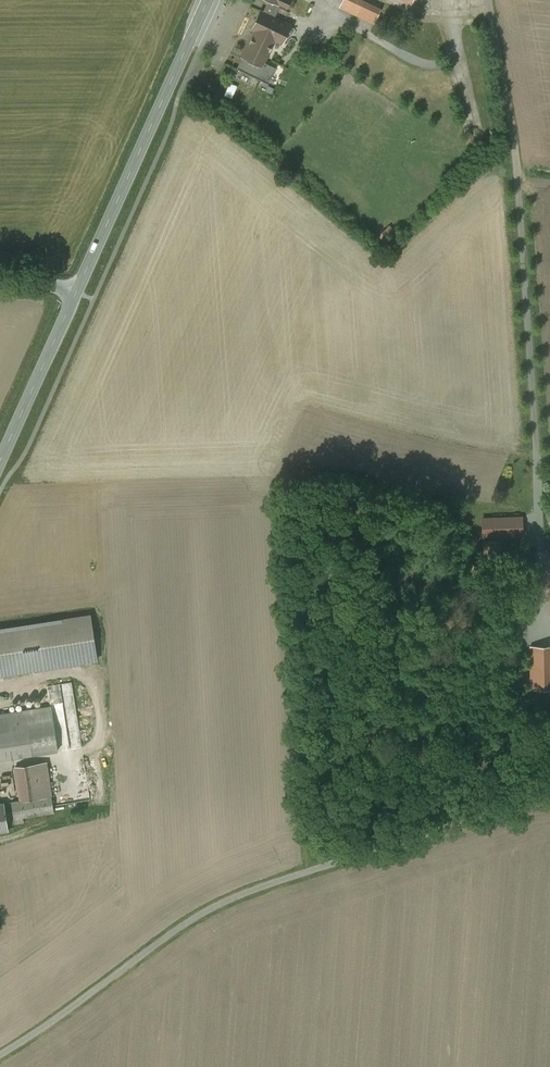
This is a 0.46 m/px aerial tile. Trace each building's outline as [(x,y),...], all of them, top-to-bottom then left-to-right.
[(265,12),(262,10),(256,22),(261,24),(258,30),(256,29),(250,42),(243,56),(247,58),(262,65),(262,64),(274,39),(281,42),(289,25),(273,17),(279,3),(272,0),(270,0),(265,12)] [(351,0),(343,0),(339,6),(374,23),(379,13),(351,0)] [(264,65),(262,64),(262,65),(247,58),(245,61),(243,60),(239,68),(238,68),(237,69),(268,84),(269,83),(276,67),(265,62),(264,65)] [(234,97),(238,84),(231,82),(226,95),(234,97)] [(522,516),(482,518),(483,538),(523,536),(522,516)] [(486,564),(500,565),(502,541),(488,540),(486,564)] [(0,629),(0,675),(96,660),(90,615),(0,629)] [(545,689),(544,646),(532,646),(533,689),(545,689)] [(0,715),(0,759),(58,750),(51,707),(0,715)] [(46,762),(33,764),(38,798),(51,796),(46,762)] [(33,764),(15,766),(21,801),(38,798),(33,764)] [(51,796),(38,798),(41,814),(54,812),(51,796)] [(21,801),(11,802),(14,818),(41,814),(38,798),(21,801)]
